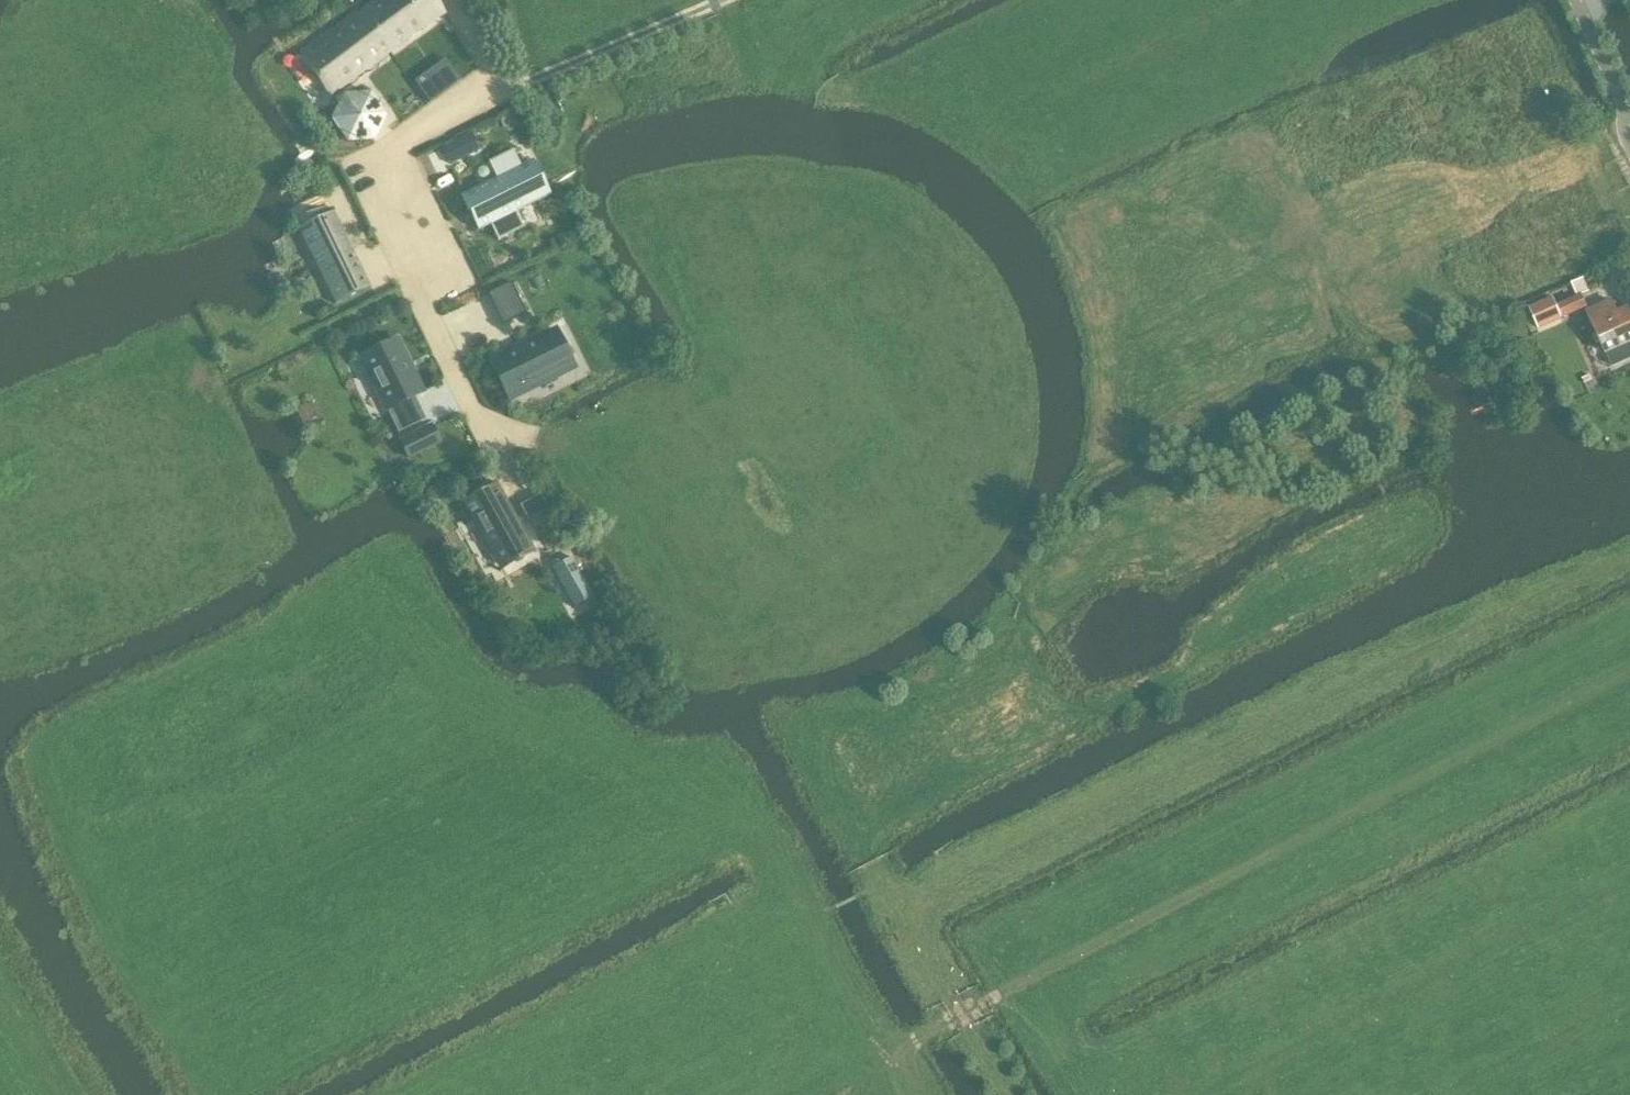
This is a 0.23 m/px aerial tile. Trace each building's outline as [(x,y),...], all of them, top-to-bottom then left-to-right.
[(444,15),(435,0),(384,0),(302,58),(330,96),(444,15)] [(351,8),(361,0),(344,0),(351,8)] [(471,135),(442,149),(450,165),(479,151),(471,135)] [(490,226),(498,241),(523,229),(515,213),(550,196),(533,160),(520,167),(512,151),(488,163),(496,179),(461,196),(478,232),(490,226)] [(370,288),(336,219),(325,224),(324,222),(319,225),(320,227),(312,231),(301,236),(335,306),(370,288)] [(1583,277),(1528,304),(1539,329),(1586,308),(1579,293),(1589,289),(1583,277)] [(488,295),(503,326),(526,315),(511,283),(488,295)] [(1588,312),(1606,354),(1608,354),(1613,367),(1629,359),(1629,315),(1628,310),(1619,314),(1613,301),(1588,312)] [(491,363),(509,400),(575,368),(556,331),(491,363)] [(362,358),(386,409),(422,392),(398,341),(362,358)] [(399,442),(407,458),(438,443),(431,427),(399,442)] [(475,516),(501,563),(514,556),(516,559),(522,556),(521,553),(530,547),(532,551),(534,550),(497,480),(462,498),(472,518),(475,516)] [(540,495),(520,506),(528,521),(548,510),(540,495)] [(552,569),(574,609),(575,608),(592,598),(593,598),(594,598),(571,558),(571,559),(553,569),(552,569)]
